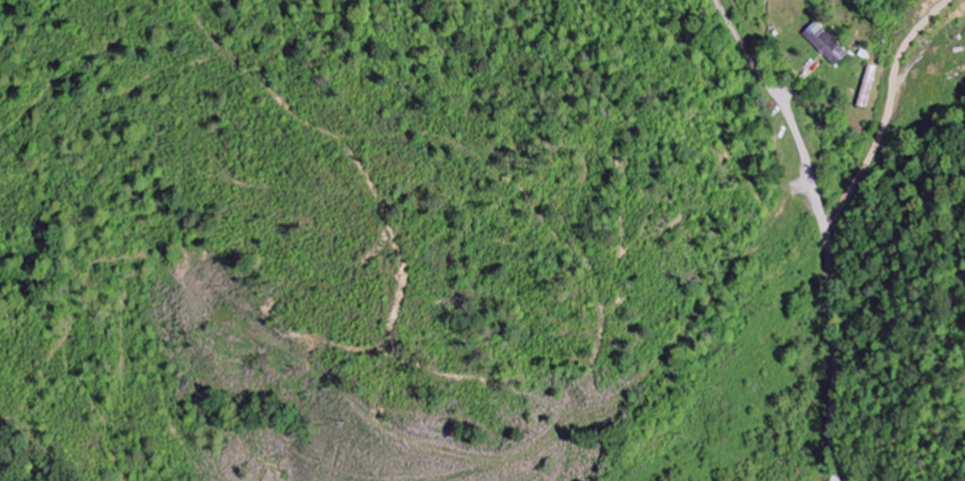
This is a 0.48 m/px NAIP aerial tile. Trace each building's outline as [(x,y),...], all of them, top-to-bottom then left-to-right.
[(848,52),(815,22),(802,35),(836,66),(848,52)]
